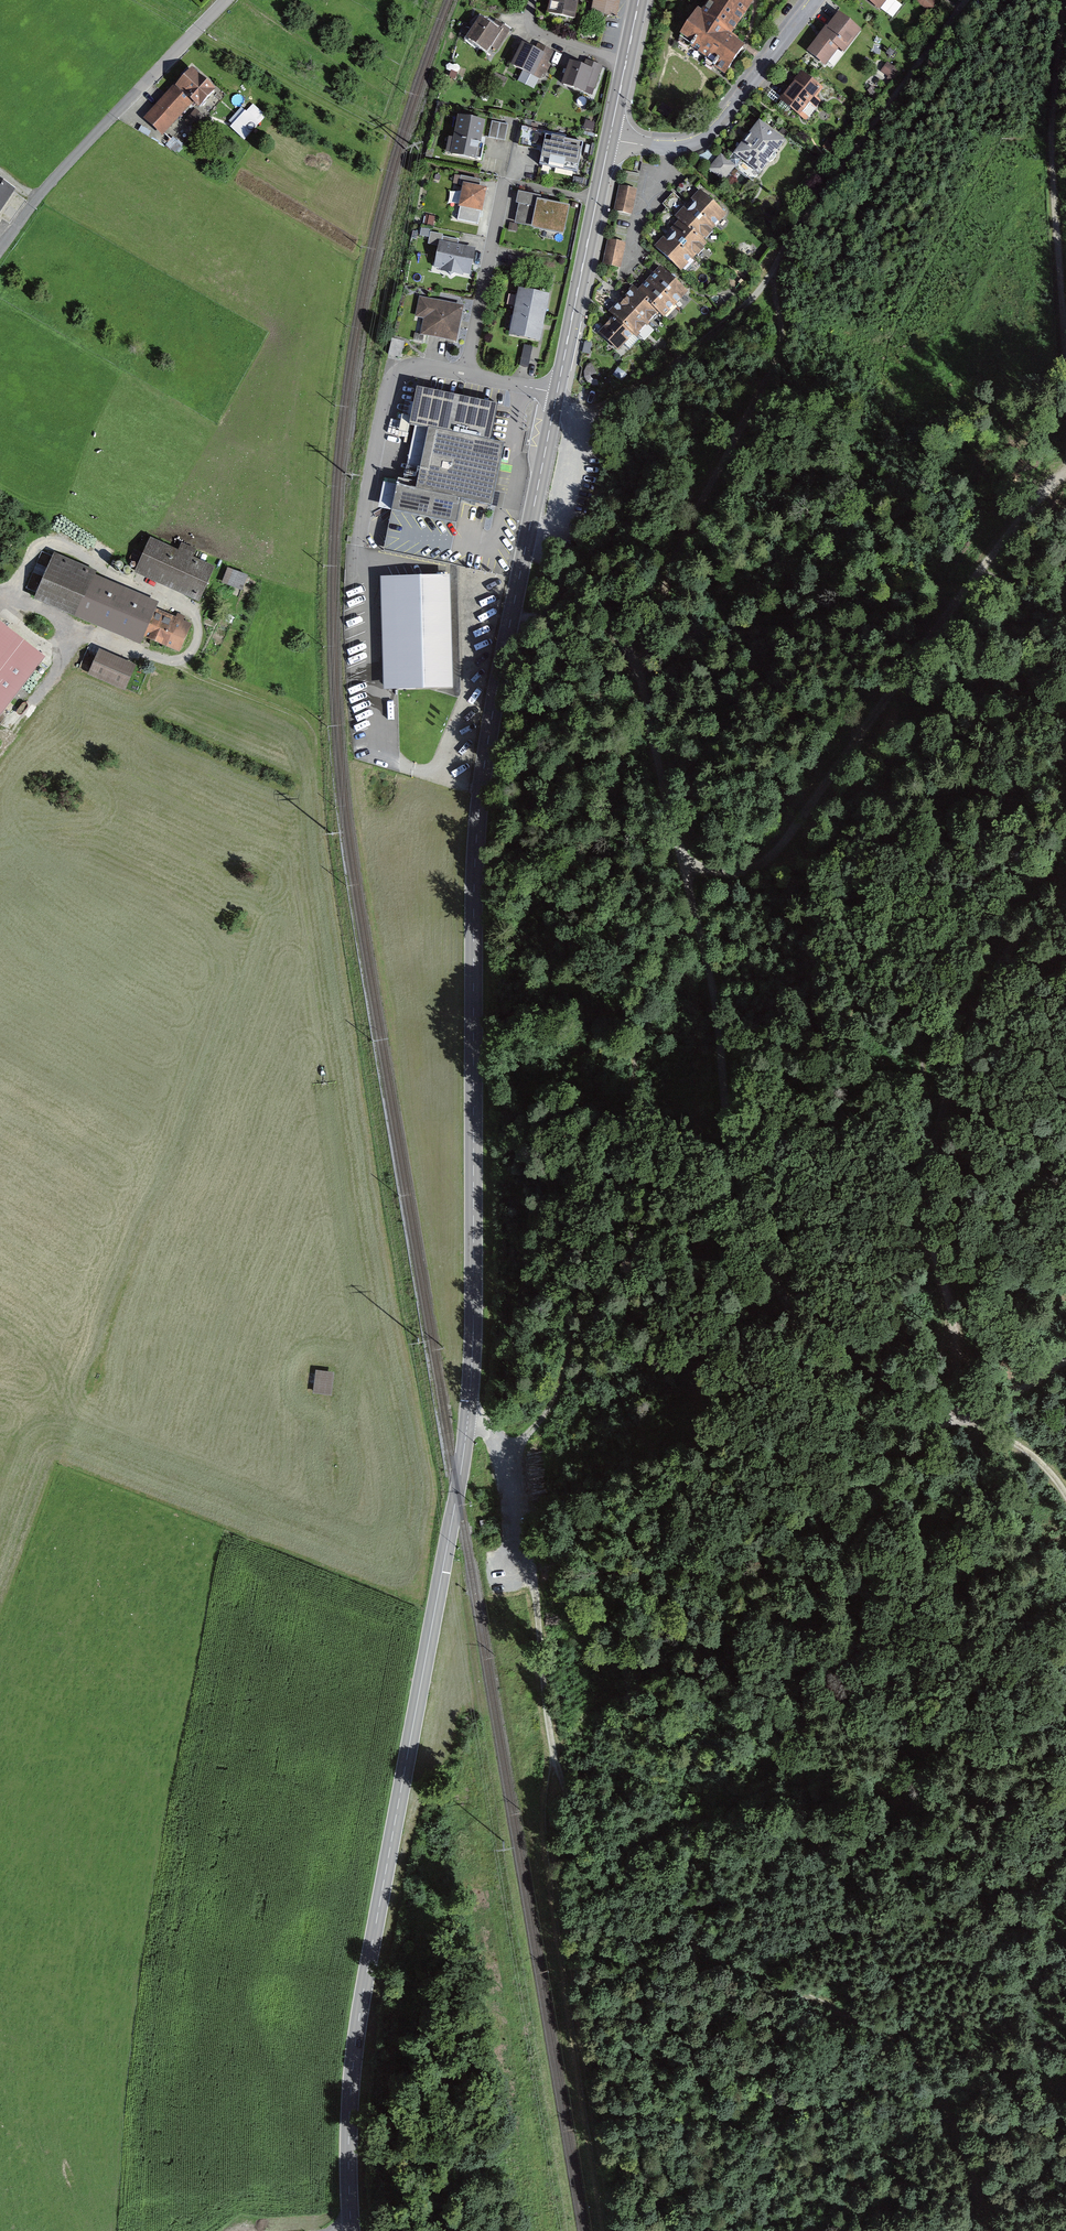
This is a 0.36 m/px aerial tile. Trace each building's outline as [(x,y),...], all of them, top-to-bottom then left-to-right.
[(543,13),(572,20),(577,0),(546,0),(543,13)] [(589,10),(615,15),(618,0),(591,0),(589,10)] [(670,37),(724,75),(742,49),(729,40),(754,5),(748,1),(748,0),(709,0),(697,17),(689,11),(670,37)] [(875,13),(886,0),(859,0),(875,13)] [(916,3),(931,13),(938,2),(935,0),(918,0),(916,3)] [(859,33),(835,15),(805,54),(823,68),(837,49),(843,53),(859,33)] [(493,28),(480,19),(465,39),(487,54),(491,49),(497,53),(512,32),(498,22),(493,28)] [(540,53),(523,44),(512,67),(536,79),(545,62),(549,64),(555,51),(544,46),(540,53)] [(586,70),(569,64),(561,86),(583,93),(586,87),(598,91),(606,69),(589,63),(586,70)] [(213,92),(188,70),(144,120),(160,133),(185,104),(195,112),(213,92)] [(819,87),(799,72),(777,102),(797,117),(819,87)] [(265,116),(248,102),(229,123),(246,138),(265,116)] [(199,109),(187,121),(194,128),(206,116),(199,109)] [(483,122),(452,116),(444,156),(475,162),(483,122)] [(509,124),(491,121),(489,137),(506,140),(509,124)] [(755,121),(730,154),(758,177),(784,144),(755,121)] [(584,144),(545,136),(539,163),(578,171),(584,144)] [(732,169),(719,157),(707,170),(720,182),(732,169)] [(484,189),(457,184),(452,207),(479,213),(484,189)] [(0,186),(0,203),(8,191),(0,186)] [(637,190),(620,187),(615,211),(632,214),(637,190)] [(673,222),(651,246),(679,272),(705,244),(701,240),(725,215),(698,190),(670,219),(673,222)] [(539,196),(518,192),(516,204),(518,205),(514,225),(563,235),(569,207),(538,201),(539,196)] [(305,201),(301,208),(313,216),(318,209),(305,201)] [(625,245),(608,241),(603,264),(621,268),(625,245)] [(475,250),(437,244),(432,270),(470,276),(475,250)] [(527,268),(529,257),(510,255),(509,265),(527,268)] [(610,318),(595,333),(614,351),(630,334),(632,336),(654,312),(661,318),(685,293),(658,267),(651,274),(636,290),(632,286),(620,299),(606,314),(610,318)] [(551,298),(519,292),(510,339),(543,345),(551,298)] [(466,308),(417,298),(413,319),(422,321),(419,334),(458,342),(466,308)] [(394,334),(389,350),(402,354),(406,338),(394,334)] [(498,406),(417,390),(410,426),(415,427),(428,430),(491,442),(498,406)] [(418,485),(428,430),(415,427),(404,483),(418,485)] [(456,525),(461,501),(492,506),(504,444),(491,442),(428,430),(418,485),(416,492),(397,488),(392,513),(456,525)] [(378,511),(392,513),(397,488),(383,485),(378,511)] [(144,540),(131,571),(195,599),(209,567),(191,559),(195,549),(179,542),(173,553),(144,540)] [(177,652),(188,625),(151,608),(153,601),(90,575),(92,570),(50,553),(29,599),(135,642),(138,636),(177,652)] [(228,569),(222,584),(241,591),(247,576),(228,569)] [(380,580),(384,694),(453,692),(450,578),(380,580)] [(0,619),(0,717),(48,657),(0,619)] [(88,678),(125,693),(136,667),(99,651),(88,678)] [(87,654),(81,667),(88,671),(94,657),(87,654)] [(334,1374),(316,1372),(313,1393),(332,1395),(334,1374)]
